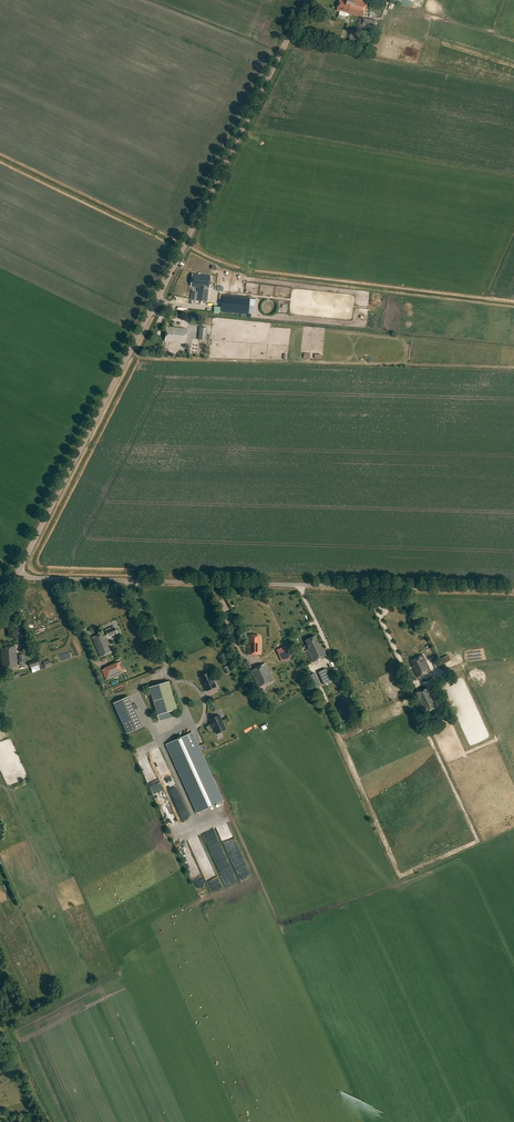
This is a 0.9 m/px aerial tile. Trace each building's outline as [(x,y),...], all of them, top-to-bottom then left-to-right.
[(350,13),(353,1),(355,1),(355,0),(340,0),(337,10),(350,13)] [(364,17),(368,1),(363,0),(355,0),(355,1),(353,1),(350,13),(364,17)] [(358,27),(376,32),(378,21),(365,18),(365,19),(360,18),(358,27)] [(207,301),(208,289),(209,289),(211,276),(192,273),(190,286),(198,287),(197,292),(191,291),(190,299),(207,301)] [(220,312),(248,314),(250,297),(222,294),(220,312)] [(165,341),(185,343),(187,329),(166,327),(165,341)] [(200,327),(199,339),(206,340),(207,328),(200,327)] [(106,633),(104,634),(103,633),(92,638),(100,657),(112,652),(107,640),(106,640),(105,638),(108,637),(108,638),(117,634),(114,627),(105,631),(106,633)] [(318,643),(314,635),(304,640),(308,647),(306,648),(312,661),(326,654),(320,642),(318,643)] [(249,639),(249,644),(248,644),(247,655),(260,655),(261,642),(259,642),(259,637),(250,636),(250,639),(249,639)] [(275,650),(279,658),(290,654),(286,645),(275,650)] [(15,654),(15,647),(1,648),(2,668),(17,667),(16,654),(15,654)] [(411,661),(419,677),(431,672),(423,656),(411,661)] [(440,668),(436,658),(432,660),(436,669),(440,668)] [(43,662),(46,668),(52,665),(49,659),(43,662)] [(28,663),(30,669),(38,666),(36,660),(28,663)] [(103,668),(101,670),(105,680),(125,671),(121,661),(117,662),(117,661),(103,667),(103,668)] [(251,671),(258,687),(272,681),(265,665),(251,671)] [(326,669),(318,672),(324,685),(332,682),(326,669)] [(200,677),(207,691),(216,687),(209,673),(200,677)] [(149,687),(157,715),(177,709),(169,681),(149,687)] [(426,687),(415,693),(424,713),(436,708),(426,687)] [(143,724),(131,693),(115,699),(127,730),(143,724)] [(226,730),(219,715),(210,720),(216,734),(226,730)] [(192,733),(167,744),(197,813),(223,801),(192,733)] [(168,768),(162,753),(158,755),(159,756),(160,755),(162,761),(158,763),(161,771),(168,768)] [(148,778),(157,778),(157,769),(148,769),(148,778)] [(182,796),(175,799),(183,819),(190,816),(182,796)] [(225,884),(233,881),(227,864),(219,867),(225,884)] [(212,884),(214,889),(222,886),(220,881),(212,884)]
